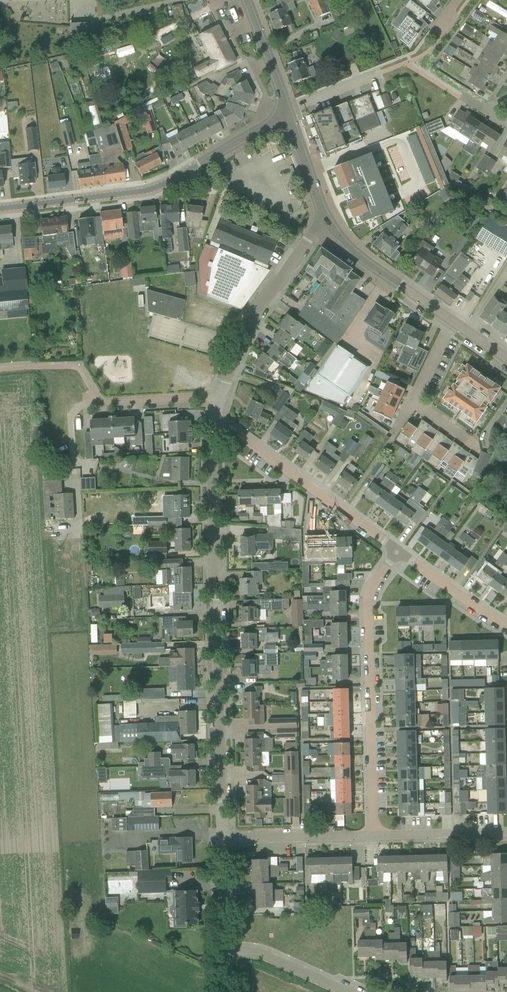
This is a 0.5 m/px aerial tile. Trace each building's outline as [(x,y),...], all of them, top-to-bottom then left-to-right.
[(270,14),(276,31),(292,25),(288,16),(287,12),(284,5),(295,0),(277,0),(281,10),(270,14)] [(316,19),(331,12),(336,24),(349,18),(344,7),(337,10),(332,0),(312,0),(309,2),(316,19)] [(411,12),(398,29),(405,34),(400,40),(409,47),(418,34),(417,33),(421,28),(417,25),(421,20),(427,13),(410,0),(405,8),(411,12)] [(428,10),(429,9),(427,7),(432,2),(436,6),(440,0),(419,0),(428,10)] [(172,6),(174,19),(184,17),(181,5),(172,6)] [(473,17),(482,22),(486,17),(477,11),(473,17)] [(69,25),(70,36),(89,35),(88,24),(69,25)] [(462,32),(470,37),(475,30),(466,25),(462,32)] [(193,70),(197,78),(215,69),(216,71),(235,61),(218,26),(199,36),(211,61),(193,70)] [(506,50),(506,36),(491,26),(489,31),(499,37),(496,43),(506,50)] [(337,30),(331,38),(337,42),(343,33),(337,30)] [(452,42),(459,47),(463,41),(456,36),(452,42)] [(500,60),(504,55),(506,56),(506,55),(506,50),(496,43),(491,39),(484,50),(500,60)] [(395,42),(390,44),(393,51),(399,49),(395,42)] [(445,52),(452,57),(457,50),(449,45),(445,52)] [(483,64),(496,72),(499,67),(497,66),(500,60),(484,50),(478,60),(483,64)] [(288,64),(296,83),(316,76),(313,67),(307,69),(300,51),(293,53),(296,61),(288,64)] [(344,54),(349,66),(355,63),(351,52),(344,54)] [(62,56),(66,72),(74,70),(70,54),(62,56)] [(439,61),(434,68),(438,70),(443,64),(439,61)] [(471,70),(488,81),(491,75),(494,77),(496,72),(483,64),(479,69),(474,66),(471,70)] [(469,83),(484,93),(487,88),(484,86),(488,81),(471,70),(469,74),(473,77),(469,83)] [(227,76),(225,77),(228,82),(241,76),(238,71),(229,75),(227,76)] [(241,76),(228,82),(231,88),(243,82),(241,76)] [(229,98),(228,99),(234,101),(248,106),(249,102),(252,95),(253,94),(251,89),(249,89),(247,85),(245,81),(243,82),(231,88),(232,91),(231,91),(230,95),(229,98)] [(206,94),(211,85),(205,82),(196,86),(199,92),(204,96),(206,94)] [(206,94),(211,98),(218,88),(212,84),(211,85),(206,94)] [(175,96),(178,102),(183,99),(181,94),(175,96)] [(381,96),(385,108),(392,105),(388,94),(381,96)] [(324,131),(325,133),(375,113),(368,95),(313,116),(319,132),(324,131)] [(169,99),(172,105),(178,102),(175,96),(169,99)] [(95,101),(85,104),(93,129),(98,145),(100,151),(100,152),(112,149),(121,146),(114,124),(103,128),(95,101)] [(154,109),(163,104),(162,101),(152,105),(154,109)] [(234,101),(232,105),(244,109),(247,110),(248,106),(234,101)] [(225,109),(221,111),(230,128),(234,126),(233,124),(240,120),(240,119),(243,118),(242,115),(244,109),(232,105),(227,103),(225,108),(225,109)] [(138,114),(143,128),(155,124),(150,110),(148,111),(147,108),(141,110),(142,113),(138,114)] [(219,111),(213,114),(214,115),(222,131),(222,132),(230,128),(221,111),(219,112),(219,111)] [(322,138),(328,153),(362,140),(360,134),(387,124),(382,111),(376,113),(375,113),(325,133),(326,136),(322,138)] [(449,127),(460,133),(472,115),(467,112),(465,114),(460,111),(449,127)] [(114,123),(114,124),(121,146),(123,153),(133,150),(125,125),(133,121),(130,115),(114,123)] [(202,121),(210,137),(221,131),(222,132),(222,131),(214,115),(208,118),(202,121)] [(460,133),(470,140),(480,123),(475,120),(476,118),(472,115),(460,133)] [(190,126),(198,143),(210,137),(200,117),(194,120),(196,123),(190,126)] [(428,135),(429,136),(434,134),(445,129),(441,119),(425,125),(427,130),(428,135)] [(65,147),(74,145),(68,122),(60,124),(65,147)] [(466,145),(471,148),(475,143),(480,146),(482,142),(492,127),(487,125),(486,127),(480,123),(470,140),(466,145)] [(425,125),(417,128),(419,133),(427,130),(425,125)] [(178,132),(187,151),(188,151),(186,148),(198,143),(190,126),(178,132)] [(486,150),(490,153),(501,136),(495,133),(496,130),(492,127),(482,142),(488,146),(486,150)] [(25,129),(28,151),(38,150),(35,128),(25,129)] [(85,132),(89,147),(98,145),(93,129),(85,132)] [(171,149),(175,157),(187,151),(178,132),(177,130),(165,135),(163,131),(159,133),(161,140),(160,140),(161,146),(163,152),(171,149)] [(497,157),(502,160),(504,156),(506,158),(506,141),(497,157)] [(137,163),(134,164),(139,175),(161,164),(159,160),(164,157),(163,152),(161,146),(154,150),(146,154),(148,157),(137,163)] [(91,169),(94,187),(105,186),(100,155),(89,156),(88,149),(89,159),(90,159),(91,169)] [(112,149),(100,152),(100,155),(105,186),(124,183),(123,173),(122,165),(120,165),(116,159),(115,157),(112,149)] [(11,167),(11,161),(11,160),(10,152),(0,153),(0,168),(11,167)] [(371,154),(333,169),(343,191),(344,191),(346,195),(348,198),(347,199),(349,203),(348,204),(355,219),(356,219),(359,225),(395,210),(390,198),(387,199),(373,166),(376,165),(371,154)] [(476,168),(483,172),(491,159),(485,155),(476,168)] [(21,185),(21,187),(28,186),(28,184),(34,184),(33,178),(35,178),(34,164),(32,164),(31,158),(29,158),(29,159),(31,159),(31,164),(21,165),(20,159),(11,160),(11,161),(11,167),(13,179),(19,178),(20,185),(21,185)] [(483,172),(488,176),(497,162),(491,159),(483,172)] [(444,173),(445,174),(450,165),(442,161),(440,164),(441,164),(442,169),(444,173)] [(47,177),(48,190),(65,188),(64,175),(60,176),(59,168),(51,169),(52,176),(47,177)] [(77,171),(80,189),(94,187),(91,169),(77,171)] [(455,185),(458,180),(460,177),(452,172),(449,177),(452,183),(455,185)] [(455,185),(469,194),(472,189),(458,180),(455,185)] [(448,181),(440,184),(442,190),(450,186),(449,186),(448,181)] [(450,186),(439,194),(445,203),(456,195),(450,186)] [(483,204),(488,207),(493,200),(488,197),(483,204)] [(163,240),(171,239),(170,223),(178,222),(178,205),(159,206),(160,223),(161,223),(161,229),(163,240)] [(135,212),(126,213),(128,223),(128,228),(127,228),(129,240),(130,240),(130,241),(139,240),(138,233),(156,231),(155,223),(157,223),(156,214),(155,214),(154,207),(139,208),(140,213),(135,214),(135,212)] [(187,207),(185,220),(187,221),(186,228),(194,229),(193,238),(202,240),(208,222),(200,221),(202,208),(187,207)] [(102,232),(123,229),(120,210),(99,213),(100,217),(102,232)] [(475,214),(469,222),(475,226),(481,218),(475,214)] [(391,258),(394,260),(399,254),(396,251),(401,246),(396,242),(409,226),(398,216),(381,227),(384,232),(374,245),(381,251),(381,250),(390,258),(391,258)] [(65,217),(54,219),(56,235),(54,235),(55,243),(68,242),(67,233),(66,227),(65,217)] [(100,217),(78,220),(80,231),(76,232),(79,247),(87,246),(86,237),(95,236),(94,233),(102,232),(100,217)] [(506,258),(506,257),(506,228),(490,218),(476,239),(506,258)] [(42,236),(44,254),(54,253),(53,251),(56,250),(54,235),(56,235),(54,219),(40,220),(42,236)] [(200,294),(240,311),(269,271),(263,269),(264,265),(266,266),(276,242),(262,236),(262,238),(255,236),(256,232),(252,230),(250,234),(229,225),(230,224),(219,219),(216,229),(210,241),(213,243),(212,247),(205,245),(198,260),(200,294)] [(3,258),(2,250),(12,249),(10,227),(0,229),(0,258),(3,258)] [(176,229),(179,253),(189,252),(186,228),(176,229)] [(22,238),(23,253),(37,252),(36,237),(22,238)] [(422,266),(434,275),(443,261),(432,253),(435,249),(422,240),(417,248),(421,251),(417,257),(416,257),(414,259),(415,259),(413,263),(420,268),(422,266)] [(75,245),(67,250),(72,259),(75,257),(76,257),(76,256),(75,245)] [(452,251),(457,255),(458,255),(460,252),(461,250),(455,246),(452,251)] [(299,316),(337,345),(364,304),(351,294),(361,279),(351,272),(353,270),(322,249),(305,272),(307,273),(303,277),(312,283),(315,279),(318,281),(319,281),(322,283),(299,316)] [(460,252),(458,255),(457,255),(439,281),(442,283),(433,295),(450,307),(470,280),(461,274),(472,260),(460,252)] [(121,278),(131,277),(130,263),(120,264),(121,278)] [(178,265),(166,267),(167,274),(179,273),(178,265)] [(28,309),(26,290),(27,289),(25,270),(1,272),(2,277),(0,278),(0,312),(28,309)] [(183,273),(185,288),(196,286),(195,286),(194,272),(190,272),(183,273)] [(148,312),(179,321),(185,301),(146,290),(148,312)] [(470,291),(465,299),(469,302),(475,294),(470,291)] [(481,318),(492,326),(491,326),(496,329),(506,337),(506,314),(502,310),(505,305),(501,302),(494,298),(486,310),(481,318)] [(373,331),(381,336),(382,334),(396,314),(387,309),(386,311),(376,304),(364,322),(375,329),(373,331)] [(295,340),(307,325),(300,320),(298,323),(288,314),(283,320),(279,320),(280,325),(278,327),(281,329),(295,340)] [(406,324),(397,341),(405,345),(399,358),(403,360),(410,364),(408,367),(412,369),(418,372),(428,352),(418,347),(425,334),(414,329),(415,328),(406,324)] [(272,341),(275,343),(289,354),(297,345),(294,342),(295,340),(281,329),(277,334),(273,335),(274,339),(272,341)] [(334,345),(326,339),(315,353),(322,359),(334,345)] [(279,362),(289,370),(297,360),(289,354),(275,343),(274,345),(270,346),(270,350),(266,355),(278,364),(279,362)] [(305,391),(344,405),(370,367),(354,356),(353,357),(346,353),(347,352),(346,351),(345,352),(338,347),(318,377),(316,375),(305,391)] [(254,375),(267,380),(269,375),(266,373),(267,371),(273,376),(280,366),(278,364),(266,355),(263,353),(262,355),(258,355),(258,359),(254,365),(257,367),(254,375)] [(307,368),(312,372),(316,366),(311,362),(311,363),(310,363),(304,363),(303,364),(307,367),(307,368)] [(492,382),(482,376),(482,375),(468,365),(467,367),(462,364),(457,372),(461,375),(457,380),(458,381),(455,385),(454,385),(444,400),(445,401),(442,405),(450,410),(453,406),(458,410),(459,409),(463,412),(462,413),(468,417),(465,421),(473,426),(476,422),(477,423),(501,388),(499,387),(502,383),(495,378),(492,382)] [(300,381),(305,385),(311,378),(309,376),(312,372),(307,368),(298,380),(300,381)] [(377,371),(375,376),(388,382),(398,387),(401,381),(378,371),(378,372),(377,371)] [(294,389),(299,393),(305,385),(300,381),(294,389)] [(388,382),(383,392),(401,400),(405,390),(398,387),(388,382)] [(273,407),(279,412),(280,412),(285,406),(284,405),(295,391),(290,389),(286,386),(283,391),(281,389),(277,395),(280,397),(273,407)] [(396,410),(401,400),(383,392),(379,402),(396,410)] [(246,416),(268,425),(271,416),(261,412),(264,405),(252,400),(246,416)] [(332,424),(337,427),(338,426),(343,419),(345,416),(347,412),(339,408),(325,401),(321,410),(335,417),(332,424)] [(396,410),(379,402),(376,408),(372,406),(368,414),(381,423),(384,417),(391,420),(396,410)] [(271,435),(285,444),(292,434),(292,433),(298,426),(290,421),(295,414),(285,406),(280,412),(279,412),(274,420),(280,424),(271,435)] [(502,428),(506,421),(506,408),(506,410),(503,415),(502,415),(496,424),(502,428)] [(347,412),(345,416),(353,419),(356,412),(348,410),(347,412)] [(170,428),(170,431),(194,430),(194,426),(191,426),(191,421),(176,422),(175,416),(176,416),(176,415),(162,416),(163,428),(170,428)] [(102,420),(103,439),(103,445),(114,444),(114,438),(112,417),(109,417),(110,419),(102,420)] [(112,417),(114,438),(125,437),(123,419),(116,419),(116,417),(112,417)] [(151,417),(145,417),(146,435),(152,434),(154,434),(153,423),(151,423),(151,417)] [(130,437),(131,446),(143,445),(142,433),(136,433),(135,418),(123,419),(125,437),(130,437)] [(102,420),(91,421),(92,444),(98,443),(98,439),(103,439),(102,420)] [(409,423),(396,440),(405,446),(408,443),(415,448),(418,443),(419,443),(425,434),(431,426),(422,420),(417,428),(409,423)] [(163,441),(164,452),(179,451),(178,451),(177,445),(192,444),(192,439),(194,439),(194,430),(170,431),(170,440),(163,441)] [(295,452),(307,461),(314,451),(308,446),(314,437),(304,430),(298,439),(302,442),(295,452)] [(441,445),(446,437),(438,431),(432,440),(425,434),(419,443),(418,443),(412,451),(421,457),(427,449),(434,454),(434,455),(441,445)] [(351,455),(358,460),(374,439),(366,433),(358,444),(351,455)] [(344,450),(351,455),(358,444),(351,439),(344,450)] [(315,467),(328,476),(336,466),(336,465),(341,458),(334,454),(338,449),(328,442),(323,448),(327,451),(323,456),(315,467)] [(450,466),(456,457),(462,448),(454,442),(448,451),(441,445),(434,455),(434,454),(428,462),(437,468),(442,460),(449,465),(450,466)] [(399,448),(397,453),(407,458),(410,452),(399,448)] [(474,472),(482,475),(490,456),(482,452),(474,472)] [(410,463),(416,467),(422,459),(416,454),(410,463)] [(466,477),(478,459),(469,454),(464,462),(456,457),(450,466),(449,465),(443,473),(452,479),(458,471),(466,477)] [(165,458),(161,471),(172,472),(172,481),(189,481),(189,458),(179,458),(173,458),(165,458)] [(371,474),(378,479),(386,468),(379,463),(371,474)] [(337,482),(350,491),(357,481),(350,477),(357,468),(351,464),(345,472),(344,472),(337,482)] [(42,468),(43,481),(67,479),(67,475),(66,465),(45,466),(45,468),(42,468)] [(364,495),(375,503),(395,475),(390,471),(378,487),(373,483),(364,495)] [(375,503),(386,510),(394,499),(389,495),(401,479),(395,475),(375,503)] [(96,489),(96,477),(81,478),(82,490),(96,489)] [(43,482),(45,520),(75,519),(73,493),(58,494),(57,492),(52,492),(51,481),(43,482)] [(453,485),(450,489),(464,499),(467,494),(453,485)] [(406,493),(412,496),(416,490),(411,486),(406,493)] [(247,505),(247,507),(253,507),(253,491),(247,491),(246,490),(241,490),(240,491),(239,492),(239,505),(247,505)] [(267,516),(268,525),(268,526),(280,527),(280,528),(281,528),(281,515),(275,515),(275,505),(281,504),(281,490),(267,491),(267,516)] [(267,491),(253,491),(253,507),(254,507),(254,505),(260,505),(260,513),(254,513),(254,514),(253,514),(254,520),(262,520),(262,516),(267,516),(267,491)] [(469,503),(475,507),(480,500),(470,492),(468,495),(466,497),(467,498),(468,496),(472,499),(469,503)] [(174,506),(174,518),(180,518),(189,518),(189,495),(163,496),(164,506),(174,506)] [(386,510),(396,518),(404,506),(394,499),(386,510)] [(396,518),(407,526),(411,520),(417,525),(427,512),(409,500),(405,506),(404,506),(396,518)] [(489,509),(485,516),(490,519),(494,514),(494,513),(489,509)] [(437,537),(429,549),(439,556),(447,545),(443,542),(459,519),(454,515),(449,522),(448,521),(444,527),(437,537)] [(443,517),(439,524),(444,527),(448,521),(443,517)] [(287,528),(294,529),(295,523),(295,522),(285,521),(285,528),(287,528)] [(175,543),(175,552),(181,551),(191,551),(190,528),(180,529),(174,529),(174,543),(175,543)] [(291,540),(302,542),(301,530),(294,529),(287,528),(285,528),(281,528),(280,528),(279,539),(291,540)] [(418,541),(429,549),(437,537),(426,530),(418,541)] [(459,539),(465,543),(469,537),(464,533),(459,539)] [(242,545),(240,545),(240,555),(242,555),(242,556),(255,556),(255,550),(273,550),(273,535),(254,535),(254,536),(242,537),(242,542),(242,545)] [(465,543),(471,547),(475,541),(469,537),(465,543)] [(308,540),(308,558),(323,557),(322,539),(308,540)] [(322,539),(323,557),(337,557),(337,539),(322,539)] [(342,557),(342,565),(352,565),(351,539),(337,539),(337,557),(342,557)] [(150,542),(150,555),(166,554),(166,542),(150,542)] [(439,556),(450,564),(458,552),(447,545),(439,556)] [(450,564),(460,572),(469,560),(458,552),(450,564)] [(489,585),(506,560),(506,557),(504,554),(495,566),(484,558),(475,570),(481,575),(478,577),(489,585)] [(162,570),(163,585),(192,584),(191,567),(183,568),(183,559),(157,560),(157,568),(170,568),(170,570),(162,570)] [(500,593),(506,583),(506,581),(503,578),(506,573),(506,560),(489,585),(500,593)] [(281,561),(274,561),(274,563),(268,563),(268,571),(288,571),(288,562),(281,562),(281,561)] [(241,586),(240,586),(240,593),(241,593),(241,595),(251,594),(259,594),(259,584),(263,584),(263,572),(257,572),(247,572),(247,579),(241,580),(241,586)] [(124,575),(116,575),(117,586),(125,585),(124,575)] [(175,592),(173,592),(174,606),(174,611),(192,610),(191,593),(192,593),(192,584),(175,585),(175,592)] [(107,596),(99,596),(100,607),(124,606),(124,591),(123,586),(117,587),(107,587),(107,596)] [(311,596),(307,596),(307,604),(307,605),(346,604),(346,592),(335,592),(331,592),(331,594),(325,594),(325,596),(323,596),(311,596)] [(150,597),(151,607),(165,607),(164,596),(150,597)] [(242,607),(242,623),(259,622),(259,610),(269,610),(269,611),(284,610),(284,599),(247,600),(247,607),(242,607)] [(303,601),(293,601),(294,617),(303,617),(303,611),(303,605),(303,601)] [(332,612),(332,616),(346,615),(346,604),(307,605),(303,605),(303,611),(321,610),(321,613),(332,612)] [(433,608),(434,625),(446,625),(446,607),(433,608)] [(397,609),(398,626),(410,626),(409,608),(397,609)] [(409,608),(410,626),(422,625),(421,608),(409,608)] [(421,608),(422,625),(434,625),(433,608),(421,608)] [(170,628),(170,637),(193,636),(196,635),(195,629),(193,628),(193,622),(178,623),(174,623),(174,617),(162,618),(162,628),(170,628)] [(304,620),(304,637),(312,637),(312,628),(324,628),(324,620),(304,620)] [(326,626),(326,636),(332,636),(347,636),(346,624),(332,624),(332,626),(326,626)] [(243,635),(243,649),(257,648),(256,641),(264,641),(265,643),(279,642),(279,633),(266,633),(266,628),(255,628),(256,634),(243,635)] [(112,634),(104,634),(104,643),(113,643),(112,634)] [(332,636),(333,648),(347,648),(347,636),(332,636)] [(304,637),(304,653),(316,653),(316,652),(323,652),(323,644),(312,644),(312,637),(304,637)] [(135,653),(136,659),(142,659),(142,654),(165,653),(164,642),(151,643),(139,643),(121,644),(122,654),(135,653)] [(398,642),(398,652),(411,652),(410,642),(398,642)] [(450,643),(450,661),(462,661),(462,642),(450,643)] [(474,660),(474,642),(462,642),(462,661),(463,661),(474,660)] [(474,660),(486,660),(486,642),(474,642),(474,660)] [(486,642),(486,666),(487,666),(499,665),(498,642),(486,642)] [(90,655),(91,655),(107,655),(107,645),(90,645),(90,655)] [(171,651),(172,667),(178,667),(194,666),(193,649),(177,649),(177,651),(171,651)] [(253,660),(243,661),(244,677),(254,676),(257,676),(257,668),(257,667),(278,666),(278,654),(278,653),(265,654),(255,654),(255,660),(253,660)] [(304,653),(304,668),(309,667),(309,660),(316,660),(316,653),(304,653)] [(320,660),(321,668),(348,667),(347,655),(326,656),(326,660),(320,660)] [(396,655),(396,668),(414,667),(421,667),(421,655),(396,655)] [(195,690),(194,666),(178,667),(179,690),(195,690)] [(333,675),(333,680),(348,679),(348,667),(321,668),(321,676),(333,675)] [(396,668),(396,680),(426,679),(426,678),(414,679),(414,667),(396,668)] [(487,676),(488,686),(499,686),(499,675),(487,676)] [(396,680),(397,692),(414,691),(414,685),(426,684),(426,679),(396,680)] [(244,693),(245,706),(259,706),(259,693),(262,693),(262,686),(252,687),(252,692),(244,693)] [(133,700),(165,699),(165,688),(133,690),(133,700)] [(334,690),(334,702),(348,702),(348,689),(334,690)] [(452,690),(452,702),(459,702),(459,701),(461,701),(461,702),(464,702),(464,689),(452,690)] [(480,695),(480,701),(486,701),(503,701),(503,689),(486,689),(486,695),(480,695)] [(397,692),(397,704),(415,703),(414,691),(397,692)] [(125,701),(125,718),(137,717),(136,701),(125,701)] [(480,713),(481,713),(504,713),(503,701),(486,701),(486,713),(480,713)] [(325,714),(349,714),(348,702),(334,702),(330,702),(330,714),(325,714)] [(397,704),(397,716),(415,715),(415,703),(397,704)] [(98,704),(99,743),(113,743),(112,704),(98,704)] [(249,725),(254,725),(264,725),(264,706),(259,706),(245,706),(245,720),(249,720),(249,725)] [(159,723),(138,723),(138,724),(138,742),(172,741),(176,741),(181,740),(181,735),(186,735),(196,734),(195,711),(185,711),(179,712),(180,722),(159,723)] [(481,713),(481,726),(504,725),(504,713),(481,713)] [(335,726),(349,726),(349,714),(325,714),(326,726),(335,726)] [(397,716),(398,728),(422,727),(422,715),(415,715),(397,716)] [(278,728),(297,728),(297,719),(269,720),(269,729),(278,728)] [(330,731),(330,738),(349,738),(349,726),(335,726),(335,731),(330,731)] [(278,728),(278,738),(298,738),(297,728),(278,728)] [(485,730),(486,742),(504,741),(504,729),(494,729),(485,730)] [(453,730),(453,743),(459,743),(459,742),(465,742),(464,736),(459,736),(458,730),(453,730)] [(398,732),(398,744),(416,744),(415,731),(398,732)] [(247,739),(245,739),(246,753),(248,753),(260,753),(266,752),(266,739),(263,739),(263,733),(254,733),(247,734),(247,739)] [(189,745),(189,740),(181,740),(176,741),(172,741),(172,754),(176,754),(177,760),(183,759),(183,760),(195,759),(195,758),(197,758),(196,752),(194,752),(194,745),(189,745)] [(505,753),(504,741),(486,742),(486,754),(505,753)] [(297,743),(285,743),(286,752),(298,752),(297,743)] [(335,744),(335,756),(350,755),(350,743),(340,743),(335,744)] [(444,754),(444,755),(450,755),(450,743),(444,743),(444,749),(438,750),(438,754),(444,754)] [(453,743),(454,755),(465,755),(465,754),(472,754),(472,745),(459,745),(459,743),(453,743)] [(303,744),(303,756),(314,756),(314,750),(309,750),(309,744),(303,744)] [(398,744),(398,756),(416,756),(416,744),(398,744)] [(285,752),(285,775),(292,775),(299,774),(299,762),(299,752),(298,752),(286,752),(285,752)] [(255,766),(255,772),(264,772),(264,765),(261,766),(260,753),(246,753),(246,766),(255,766)] [(486,754),(486,766),(505,765),(505,753),(486,754)] [(335,756),(336,768),(350,767),(350,755),(335,756)] [(454,755),(454,767),(460,766),(459,763),(466,763),(465,755),(454,755)] [(398,756),(399,768),(416,768),(416,756),(398,756)] [(145,767),(165,766),(165,758),(145,759),(145,763),(139,763),(139,767),(142,767),(145,767)] [(482,778),(505,778),(505,765),(486,766),(487,772),(476,772),(476,778),(482,778)] [(143,772),(141,775),(143,776),(143,778),(165,778),(165,776),(165,766),(145,767),(142,767),(143,772)] [(330,768),(330,780),(336,780),(350,779),(350,767),(336,768),(330,768)] [(399,768),(399,780),(417,780),(424,779),(424,767),(416,768),(399,768)] [(182,771),(171,771),(171,775),(171,777),(171,781),(171,791),(183,791),(183,787),(195,787),(195,771),(185,771),(182,771)] [(285,775),(272,776),(272,783),(285,783),(286,798),(290,798),(299,798),(300,798),(299,774),(292,775),(285,775)] [(482,783),(483,790),(506,789),(505,778),(482,778),(482,783)] [(247,786),(247,799),(265,799),(264,779),(255,779),(255,786),(247,786)] [(331,791),(331,792),(351,791),(350,779),(336,780),(336,791),(331,791)] [(399,780),(399,792),(417,792),(417,780),(399,780)] [(488,790),(488,802),(506,801),(506,789),(483,790),(488,790)] [(331,792),(331,803),(351,803),(351,791),(331,792)] [(417,792),(399,792),(400,804),(417,804),(424,803),(424,791),(417,792)] [(146,792),(119,793),(119,801),(130,800),(130,798),(135,798),(135,801),(136,807),(144,807),(144,817),(155,817),(155,807),(172,807),(172,793),(146,794),(146,792)] [(284,798),(284,817),(299,817),(299,798),(290,798),(286,798),(284,798)] [(256,818),(265,818),(265,813),(272,812),(271,799),(265,799),(247,799),(247,813),(256,813),(256,818)] [(488,804),(489,814),(506,814),(506,801),(488,802),(488,804)] [(455,805),(455,815),(466,815),(466,810),(473,810),(473,802),(461,803),(455,803),(455,805)] [(329,803),(329,816),(351,816),(351,803),(331,803),(329,803)] [(440,803),(440,816),(451,815),(451,803),(445,803),(440,803)] [(304,804),(304,817),(318,817),(318,804),(310,804),(304,804)] [(400,804),(400,816),(418,816),(417,804),(400,804)] [(111,818),(112,831),(118,831),(127,831),(159,830),(159,817),(155,817),(144,817),(117,818),(111,818)] [(177,854),(178,862),(192,862),(191,838),(159,839),(159,848),(159,854),(177,854)] [(135,867),(135,870),(148,870),(148,866),(147,851),(128,852),(129,867),(135,867)] [(483,866),(491,866),(506,865),(506,854),(481,854),(481,859),(483,859),(483,866)] [(424,856),(425,882),(428,882),(428,872),(436,872),(435,855),(424,856)] [(444,872),(444,881),(448,881),(447,855),(435,855),(436,872),(444,872)] [(450,855),(451,867),(460,867),(460,855),(450,855)] [(397,873),(398,882),(402,882),(401,856),(390,857),(390,873),(397,873)] [(413,856),(401,856),(402,882),(405,882),(405,873),(413,873),(413,856)] [(421,880),(421,882),(425,882),(424,856),(413,856),(413,873),(414,880),(421,880)] [(348,882),(348,884),(353,884),(359,884),(359,880),(359,867),(353,867),(352,857),(341,858),(341,875),(342,882),(348,882)] [(379,880),(379,883),(382,883),(382,873),(390,873),(390,857),(378,857),(378,866),(372,866),(372,880),(379,880)] [(306,859),(307,885),(311,885),(310,875),(318,875),(317,858),(306,859)] [(325,875),(326,884),(330,884),(329,858),(317,858),(318,875),(325,875)] [(341,884),(341,858),(329,858),(330,884),(341,884)] [(252,865),(253,872),(279,872),(279,866),(269,866),(268,860),(249,860),(249,865),(252,865)] [(279,864),(280,872),(288,872),(288,863),(279,864)] [(491,877),(506,877),(506,865),(491,866),(491,877)] [(451,867),(451,878),(460,878),(460,867),(451,867)] [(139,876),(139,891),(166,890),(166,881),(172,881),(171,870),(139,871),(139,872),(139,876)] [(294,871),(295,880),(304,879),(303,871),(297,871),(294,871)] [(253,872),(253,884),(273,884),(273,883),(269,883),(269,878),(279,877),(279,872),(253,872)] [(491,889),(506,888),(506,877),(481,877),(482,882),(491,881),(491,889)] [(257,889),(257,896),(283,895),(283,890),(273,890),(273,884),(253,884),(253,889),(257,889)] [(436,893),(436,902),(437,902),(437,901),(449,901),(449,893),(443,893),(443,887),(437,887),(437,893),(436,893)] [(482,889),(482,900),(506,900),(506,888),(491,889),(482,889)] [(178,917),(174,917),(175,927),(186,927),(186,924),(198,924),(197,891),(177,892),(178,917)] [(462,892),(451,892),(451,900),(452,900),(462,900),(462,892)] [(425,896),(425,902),(436,902),(436,893),(425,893),(425,896)] [(257,896),(257,908),(273,908),(273,901),(283,901),(283,895),(257,896)] [(318,898),(319,904),(327,904),(327,896),(320,896),(320,898),(318,898)] [(110,908),(110,913),(118,914),(119,897),(107,897),(107,908),(110,908)] [(492,911),(506,911),(506,900),(482,900),(482,904),(492,904),(492,911)] [(294,903),(295,914),(305,913),(304,902),(294,903)] [(446,905),(434,906),(435,917),(446,916),(446,905)] [(492,923),(506,923),(506,911),(492,911),(492,923)] [(448,927),(460,927),(459,912),(457,912),(450,912),(449,912),(448,913),(448,927)] [(378,956),(378,960),(383,960),(383,944),(382,944),(382,940),(376,940),(375,923),(370,923),(370,926),(370,930),(371,957),(378,956)] [(463,927),(464,939),(473,938),(473,936),(473,926),(463,927)] [(473,926),(473,936),(482,936),(482,926),(480,926),(474,926),(473,926)] [(497,934),(506,934),(506,926),(497,927),(497,934)] [(493,928),(488,928),(488,935),(496,935),(496,927),(493,928)] [(371,957),(370,930),(364,931),(364,940),(358,941),(359,957),(371,957)] [(451,930),(451,940),(459,940),(459,936),(461,936),(461,930),(459,930),(451,930)] [(402,959),(402,963),(407,963),(407,943),(400,944),(400,933),(394,934),(395,960),(402,959)] [(383,944),(383,960),(395,960),(394,934),(389,934),(389,944),(383,944)] [(442,978),(442,981),(447,981),(447,962),(440,962),(440,952),(440,946),(436,946),(436,952),(434,952),(435,978),(442,978)] [(418,975),(418,978),(423,978),(423,962),(422,962),(422,959),(416,959),(416,949),(410,949),(410,975),(418,975)] [(423,962),(423,978),(435,978),(434,952),(428,952),(429,962),(423,962)] [(498,988),(504,988),(503,984),(506,984),(506,958),(504,958),(505,968),(498,968),(498,962),(498,988)] [(486,972),(486,991),(492,991),(492,988),(498,988),(498,962),(492,962),(493,972),(486,972)] [(462,968),(456,968),(456,966),(450,967),(450,991),(463,991),(462,968)] [(463,991),(475,991),(474,966),(468,966),(468,968),(462,968),(463,991)] [(475,991),(476,991),(486,991),(486,972),(486,975),(480,976),(479,966),(474,966),(475,991)]
